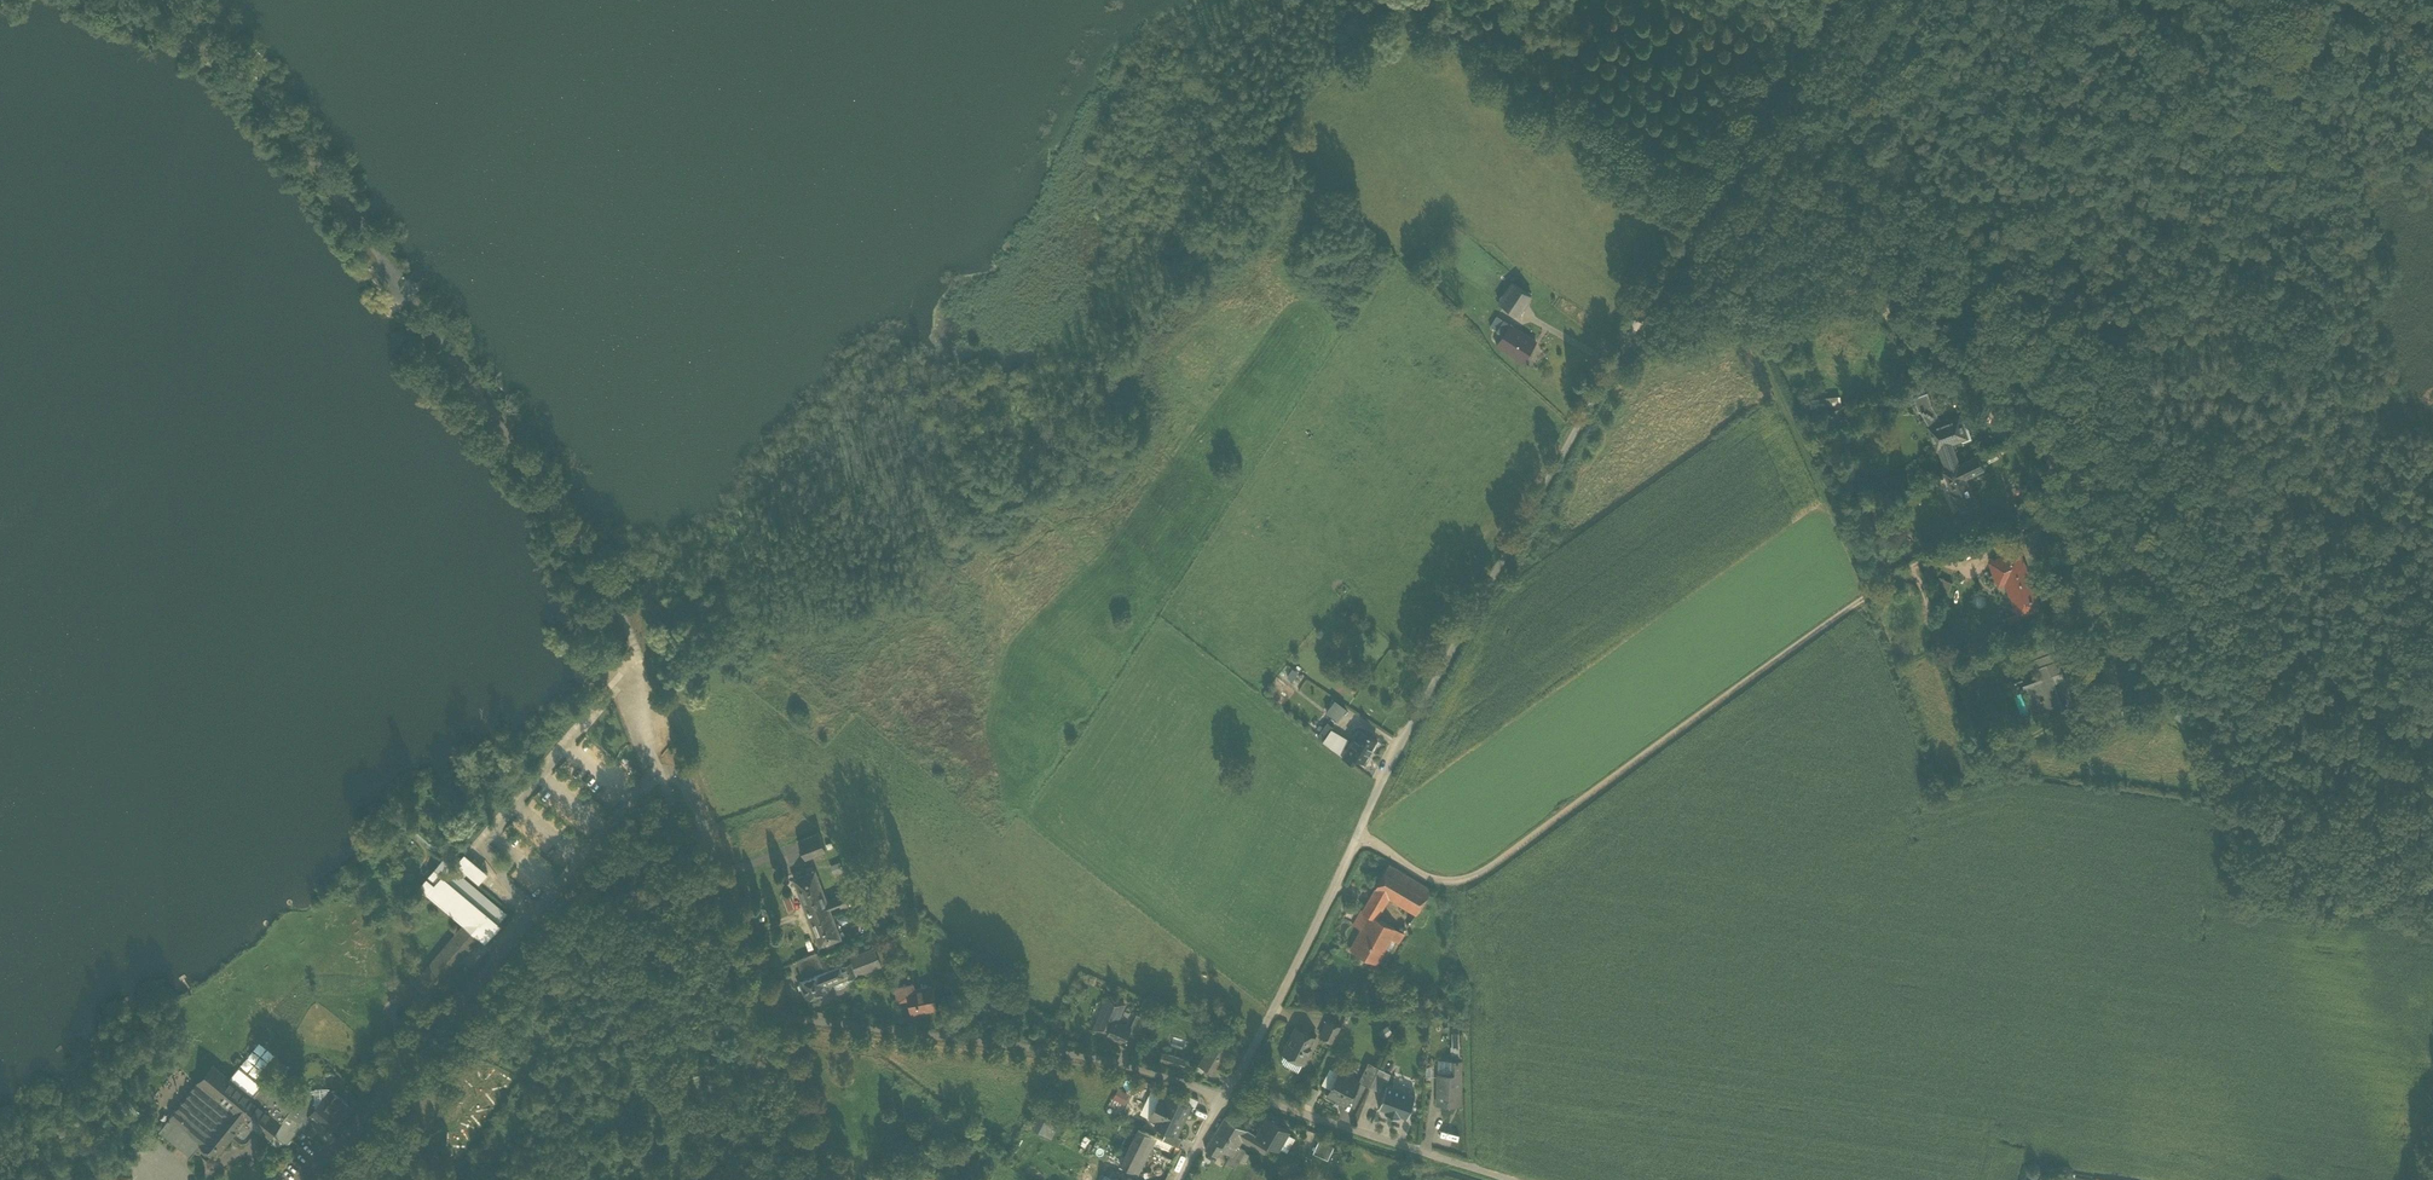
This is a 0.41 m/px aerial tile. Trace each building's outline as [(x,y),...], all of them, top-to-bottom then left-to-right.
[(1553,103),(1562,106),(1571,83),(1562,80),(1553,103)] [(1499,302),(1517,315),(1531,295),(1512,282),(1499,302)] [(1497,330),(1503,320),(1497,316),(1490,326),(1497,330)] [(1510,324),(1503,320),(1497,330),(1503,334),(1510,324)] [(1510,354),(1522,362),(1536,342),(1510,324),(1503,334),(1496,345),(1510,354)] [(1915,396),(1920,410),(1923,409),(1933,405),(1929,391),(1915,396)] [(1939,447),(1947,469),(1959,464),(1957,458),(1952,442),(1962,439),(1963,441),(1972,438),(1967,424),(1965,418),(1961,419),(1960,415),(1943,421),(1933,405),(1923,409),(1932,425),(1930,425),(1938,447),(1939,447)] [(1959,464),(1947,469),(1945,470),(1946,470),(1955,490),(1952,491),(1958,504),(1961,503),(1964,509),(1978,503),(1965,477),(1984,468),(1978,456),(1959,464)] [(1982,537),(1975,540),(1980,552),(1987,550),(1982,537)] [(1967,557),(1980,552),(1975,540),(1963,544),(1967,557)] [(2015,604),(2019,615),(2041,607),(2037,596),(2034,597),(2030,586),(2033,585),(2020,549),(2005,554),(2008,562),(2001,565),(2006,580),(2010,591),(2015,589),(2020,603),(2015,604)] [(2000,582),(2006,580),(2001,565),(2008,562),(2005,554),(1991,560),(2000,582)] [(1935,588),(1948,590),(1950,578),(1937,575),(1935,588)] [(2015,589),(2010,591),(2015,604),(2020,603),(2015,589)] [(2036,653),(2037,657),(2049,653),(2047,647),(2035,650),(2036,653)] [(2045,709),(2048,718),(2065,711),(2052,674),(2063,670),(2056,650),(2049,653),(2037,657),(2032,658),(2035,667),(2039,666),(2043,677),(2024,684),(2034,713),(2045,709)] [(1334,700),(1326,711),(1337,720),(1345,708),(1334,700)] [(1331,746),(1342,755),(1346,750),(1346,749),(1343,748),(1348,739),(1331,729),(1323,740),(1331,746)] [(1346,750),(1342,755),(1353,761),(1355,756),(1365,762),(1377,740),(1358,729),(1346,749),(1346,750)] [(798,841),(805,858),(826,850),(819,833),(798,841)] [(456,863),(453,867),(464,876),(467,872),(479,883),(488,872),(477,862),(465,852),(458,860),(456,863)] [(440,861),(427,877),(434,883),(426,893),(467,927),(485,943),(502,924),(499,922),(507,913),(464,876),(453,867),(443,858),(440,861)] [(1389,864),(1374,889),(1388,897),(1416,914),(1431,889),(1389,864)] [(841,938),(829,908),(827,901),(815,870),(793,878),(820,946),(841,938)] [(419,886),(426,893),(434,883),(427,877),(419,886)] [(1376,917),(1388,897),(1374,889),(1362,910),(1375,918),(1376,917)] [(844,894),(827,901),(829,908),(839,904),(840,907),(848,904),(844,894)] [(1350,948),(1377,963),(1391,937),(1395,929),(1376,917),(1375,918),(1362,910),(1353,924),(1361,929),(1350,948)] [(480,939),(462,924),(419,975),(423,978),(461,934),(468,940),(462,948),(468,953),(480,939)] [(1395,929),(1391,937),(1397,941),(1403,933),(1395,929)] [(413,983),(430,998),(431,997),(456,968),(454,966),(460,960),(461,961),(468,953),(462,948),(468,940),(461,934),(423,978),(419,975),(413,983)] [(857,974),(881,965),(878,955),(875,948),(851,957),(852,961),(853,962),(857,974)] [(888,951),(878,955),(881,965),(890,962),(888,951)] [(797,960),(802,974),(809,971),(809,973),(823,967),(817,953),(797,960)] [(847,963),(840,966),(843,975),(832,979),(833,984),(857,974),(853,962),(848,964),(847,963)] [(823,982),(832,979),(843,975),(840,966),(800,981),(806,998),(826,990),(823,982)] [(829,985),(833,984),(832,979),(823,982),(826,990),(831,988),(829,985)] [(894,986),(897,1002),(909,1000),(907,990),(908,990),(906,983),(894,986)] [(909,1000),(911,1012),(936,1008),(932,986),(914,989),(908,990),(907,990),(909,1000)] [(1094,1028),(1107,1033),(1108,1030),(1107,1030),(1110,1023),(1111,1023),(1113,1019),(1117,1021),(1124,1003),(1108,996),(1094,1028)] [(1128,1034),(1137,1038),(1146,1017),(1136,1013),(1130,1027),(1131,1027),(1128,1034)] [(1130,1027),(1117,1021),(1113,1019),(1111,1023),(1110,1023),(1107,1030),(1108,1030),(1107,1033),(1106,1034),(1119,1039),(1118,1041),(1124,1044),(1128,1034),(1131,1027),(1130,1027)] [(1320,1035),(1333,1041),(1341,1026),(1328,1020),(1320,1035)] [(1288,1055),(1303,1062),(1308,1053),(1309,1054),(1313,1046),(1312,1045),(1316,1037),(1296,1027),(1286,1047),(1291,1049),(1288,1055)] [(1200,1061),(1215,1070),(1229,1046),(1219,1040),(1218,1041),(1213,1038),(1200,1061)] [(1452,1051),(1452,1057),(1460,1057),(1459,1043),(1452,1043),(1452,1047),(1451,1047),(1451,1051),(1452,1051)] [(1283,1052),(1288,1055),(1291,1049),(1286,1047),(1283,1052)] [(1160,1060),(1184,1067),(1186,1059),(1162,1052),(1160,1060)] [(1438,1104),(1459,1104),(1459,1095),(1456,1095),(1454,1093),(1454,1089),(1460,1089),(1461,1060),(1452,1060),(1449,1060),(1449,1068),(1447,1068),(1447,1074),(1444,1076),(1439,1076),(1438,1104)] [(1358,1081),(1369,1087),(1379,1068),(1368,1062),(1358,1081)] [(257,1130),(265,1136),(265,1135),(268,1138),(296,1103),(267,1079),(262,1085),(252,1097),(230,1078),(230,1077),(213,1063),(198,1081),(176,1108),(175,1108),(169,1116),(170,1116),(189,1132),(202,1142),(201,1144),(215,1156),(232,1135),(241,1142),(248,1141),(257,1130)] [(239,1066),(230,1077),(230,1078),(252,1097),(262,1085),(239,1066)] [(1387,1081),(1390,1073),(1379,1068),(1369,1087),(1380,1091),(1384,1080),(1387,1081)] [(1344,1101),(1347,1103),(1358,1081),(1354,1079),(1353,1077),(1351,1076),(1349,1077),(1339,1071),(1328,1093),(1342,1100),(1342,1102),(1344,1101)] [(1407,1117),(1415,1095),(1409,1092),(1409,1090),(1393,1084),(1393,1087),(1386,1084),(1378,1106),(1385,1109),(1384,1112),(1399,1117),(1400,1114),(1407,1117)] [(1117,1085),(1111,1097),(1123,1103),(1129,1092),(1117,1085)] [(1308,1100),(1314,1103),(1320,1092),(1314,1088),(1308,1100)] [(322,1125),(325,1128),(331,1120),(332,1118),(335,1118),(337,1119),(349,1105),(345,1101),(345,1100),(343,1100),(342,1099),(342,1097),(340,1098),(333,1091),(329,1092),(324,1097),(323,1096),(315,1097),(315,1094),(312,1091),(300,1093),(302,1103),(300,1105),(311,1114),(310,1115),(322,1125)] [(1167,1130),(1176,1135),(1190,1105),(1167,1094),(1166,1097),(1160,1094),(1149,1117),(1157,1121),(1155,1125),(1167,1130)] [(1186,1094),(1183,1100),(1195,1106),(1198,1100),(1186,1094)] [(420,1108),(427,1113),(432,1106),(434,1108),(438,1102),(429,1095),(420,1108)] [(123,1109),(130,1103),(127,1099),(120,1105),(123,1109)] [(123,1109),(131,1118),(138,1111),(130,1103),(123,1109)] [(300,1105),(296,1103),(268,1138),(265,1135),(265,1136),(262,1139),(277,1151),(284,1142),(286,1144),(300,1127),(310,1115),(311,1114),(300,1105)] [(1032,1129),(1051,1139),(1062,1118),(1043,1108),(1032,1129)] [(300,1127),(312,1136),(322,1125),(310,1115),(300,1127)] [(159,1131),(177,1146),(189,1132),(170,1116),(158,1131),(159,1131)] [(1217,1129),(1240,1142),(1242,1139),(1264,1153),(1270,1143),(1256,1135),(1225,1116),(1217,1129)] [(1267,1118),(1256,1135),(1270,1143),(1278,1148),(1289,1131),(1267,1118)] [(1138,1128),(1120,1164),(1133,1170),(1151,1135),(1138,1128)] [(1238,1146),(1240,1142),(1217,1129),(1205,1149),(1217,1156),(1222,1149),(1230,1154),(1226,1161),(1235,1167),(1246,1151),(1238,1146)] [(1163,1139),(1178,1147),(1182,1138),(1176,1135),(1167,1130),(1163,1139)] [(189,1156),(190,1157),(201,1144),(202,1142),(189,1132),(177,1146),(190,1156),(189,1156)] [(1317,1138),(1312,1151),(1327,1157),(1332,1144),(1317,1138)] [(1196,1169),(1202,1172),(1208,1160),(1202,1157),(1196,1169)] [(1222,1168),(1234,1175),(1237,1169),(1226,1162),(1222,1168)] [(939,1171),(927,1179),(946,1179),(939,1171)]
